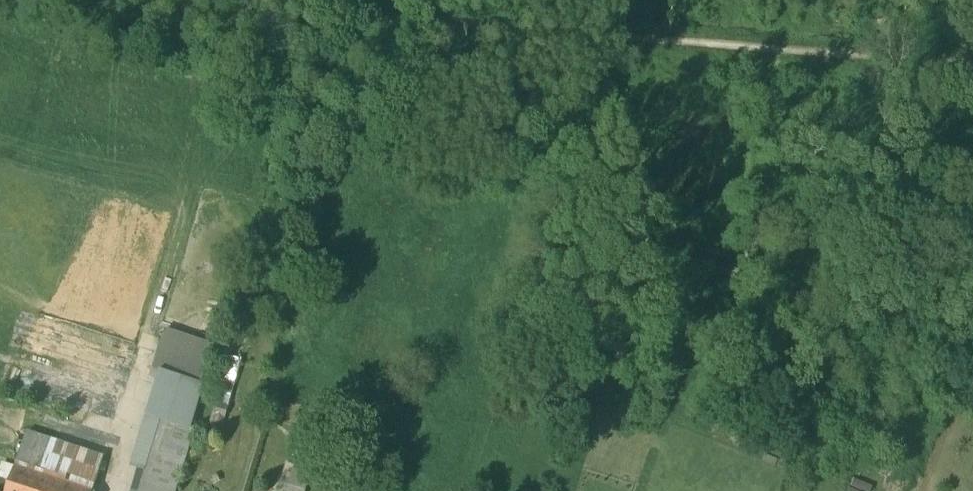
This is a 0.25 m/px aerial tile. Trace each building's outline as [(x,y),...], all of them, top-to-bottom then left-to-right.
[(206,369),(157,352),(149,376),(198,393),(206,369)] [(139,490),(175,490),(194,429),(161,419),(139,484),(141,485),(139,490)] [(13,472),(73,490),(91,490),(102,456),(26,431),(13,472)] [(13,472),(7,490),(73,490),(13,472)]
